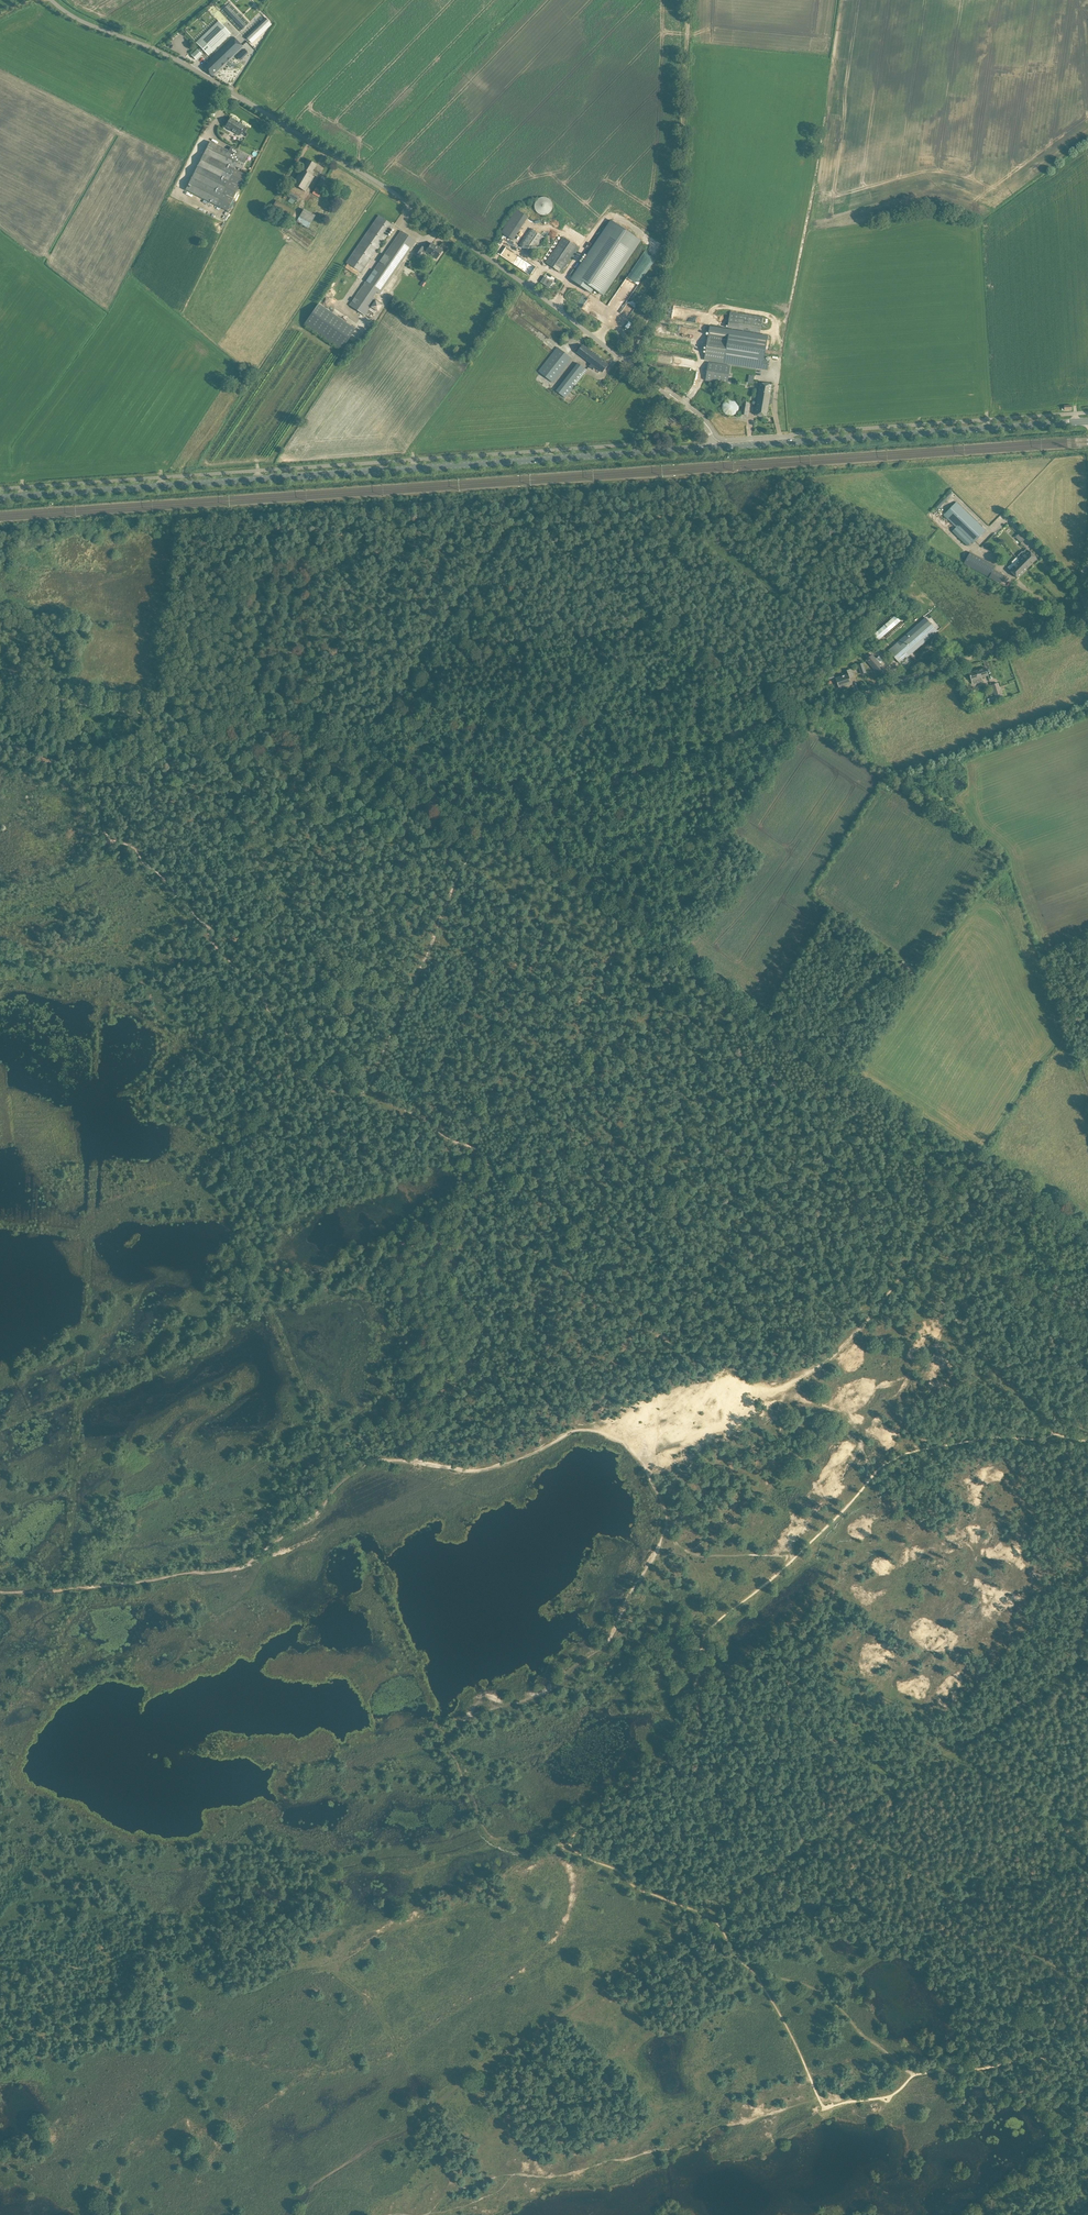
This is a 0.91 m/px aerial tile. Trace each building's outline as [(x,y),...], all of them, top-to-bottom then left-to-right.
[(214,4),(212,2),(205,8),(208,11),(214,4)] [(243,29),(247,25),(227,5),(223,9),(243,29)] [(248,40),(269,21),(266,18),(245,37),(248,40)] [(208,55),(212,51),(231,34),(218,21),(196,42),(208,55)] [(213,51),(215,53),(233,36),(231,34),(213,51)] [(233,37),(210,59),(206,63),(207,64),(204,68),(212,76),(216,72),(242,46),(233,37)] [(191,55),(196,60),(202,55),(197,49),(191,55)] [(241,61),(249,53),(244,49),(236,57),(241,61)] [(240,123),(238,122),(231,118),(225,127),(240,135),(245,126),(240,123)] [(210,142),(185,190),(208,201),(216,205),(227,211),(246,174),(234,169),(236,167),(241,170),(246,160),(248,156),(237,150),(235,154),(210,142)] [(307,159),(304,164),(293,184),(305,192),(311,181),(314,177),(312,175),(312,174),(311,173),(316,164),(307,159)] [(331,194),(333,191),(335,187),(321,178),(317,186),(331,194)] [(319,197),(327,201),(330,195),(316,187),(312,194),(318,197),(319,197)] [(294,205),(299,196),(288,190),(283,199),(294,205)] [(537,198),(537,214),(551,214),(551,198),(537,198)] [(296,211),(276,200),(270,211),(289,221),(296,211)] [(308,228),(315,215),(304,209),(296,221),(308,228)] [(517,209),(502,233),(513,240),(528,217),(517,209)] [(379,215),(346,263),(361,273),(394,226),(379,215)] [(603,295),(640,240),(612,221),(572,280),(590,292),(593,288),(603,295)] [(533,229),(522,246),(533,254),(544,237),(533,229)] [(375,298),(373,297),(377,292),(380,294),(416,241),(415,242),(400,232),(401,231),(350,306),(365,316),(371,308),(378,312),(383,305),(374,299),(375,298)] [(563,237),(549,258),(546,262),(561,272),(578,247),(563,237)] [(436,259),(439,254),(442,250),(438,247),(437,247),(431,243),(427,250),(420,245),(415,252),(419,255),(422,251),(425,253),(426,252),(436,259)] [(536,267),(506,246),(500,255),(530,276),(536,267)] [(318,303),(305,323),(342,348),(356,328),(318,303)] [(761,329),(763,317),(730,312),(728,324),(761,329)] [(769,361),(764,360),(768,336),(709,327),(704,359),(768,369),(769,361)] [(594,369),(596,367),(603,372),(608,365),(583,345),(577,352),(591,363),(589,366),(594,369)] [(553,383),(569,363),(572,358),(557,347),(538,371),(553,383)] [(731,366),(708,362),(706,380),(728,384),(731,366)] [(565,398),(584,375),(587,370),(578,363),(556,391),(565,398)] [(769,404),(772,385),(760,383),(757,402),(769,404)] [(733,415),(740,408),(732,399),(722,408),(729,416),(731,413),(733,415)] [(750,401),(743,400),(741,414),(747,415),(750,401)] [(767,416),(769,404),(757,402),(755,414),(767,416)] [(972,544),(985,530),(956,502),(944,515),(956,527),(952,531),(967,546),(971,542),(972,544)] [(1021,543),(1024,540),(1018,534),(1015,537),(1021,543)] [(1017,578),(1037,558),(1029,551),(1009,570),(1017,578)] [(995,566),(970,552),(964,563),(1000,583),(1004,576),(993,569),(995,566)] [(1006,561),(1009,564),(1016,557),(1013,553),(1006,561)] [(903,624),(904,624),(893,612),(895,615),(872,636),(869,633),(879,645),(880,645),(877,641),(900,621),(903,624)] [(897,643),(889,650),(893,655),(893,656),(892,657),(894,659),(895,659),(896,658),(900,663),(908,656),(937,631),(926,618),(897,643)] [(872,655),(866,660),(867,660),(883,678),(889,674),(880,664),(883,661),(879,656),(876,659),(872,655)] [(969,673),(973,684),(982,681),(981,678),(988,675),(985,667),(969,673)] [(846,685),(847,686),(852,684),(850,678),(853,677),(852,672),(851,669),(847,670),(848,674),(836,678),(839,687),(846,685)] [(995,696),(1001,693),(998,683),(992,685),(995,696)]
